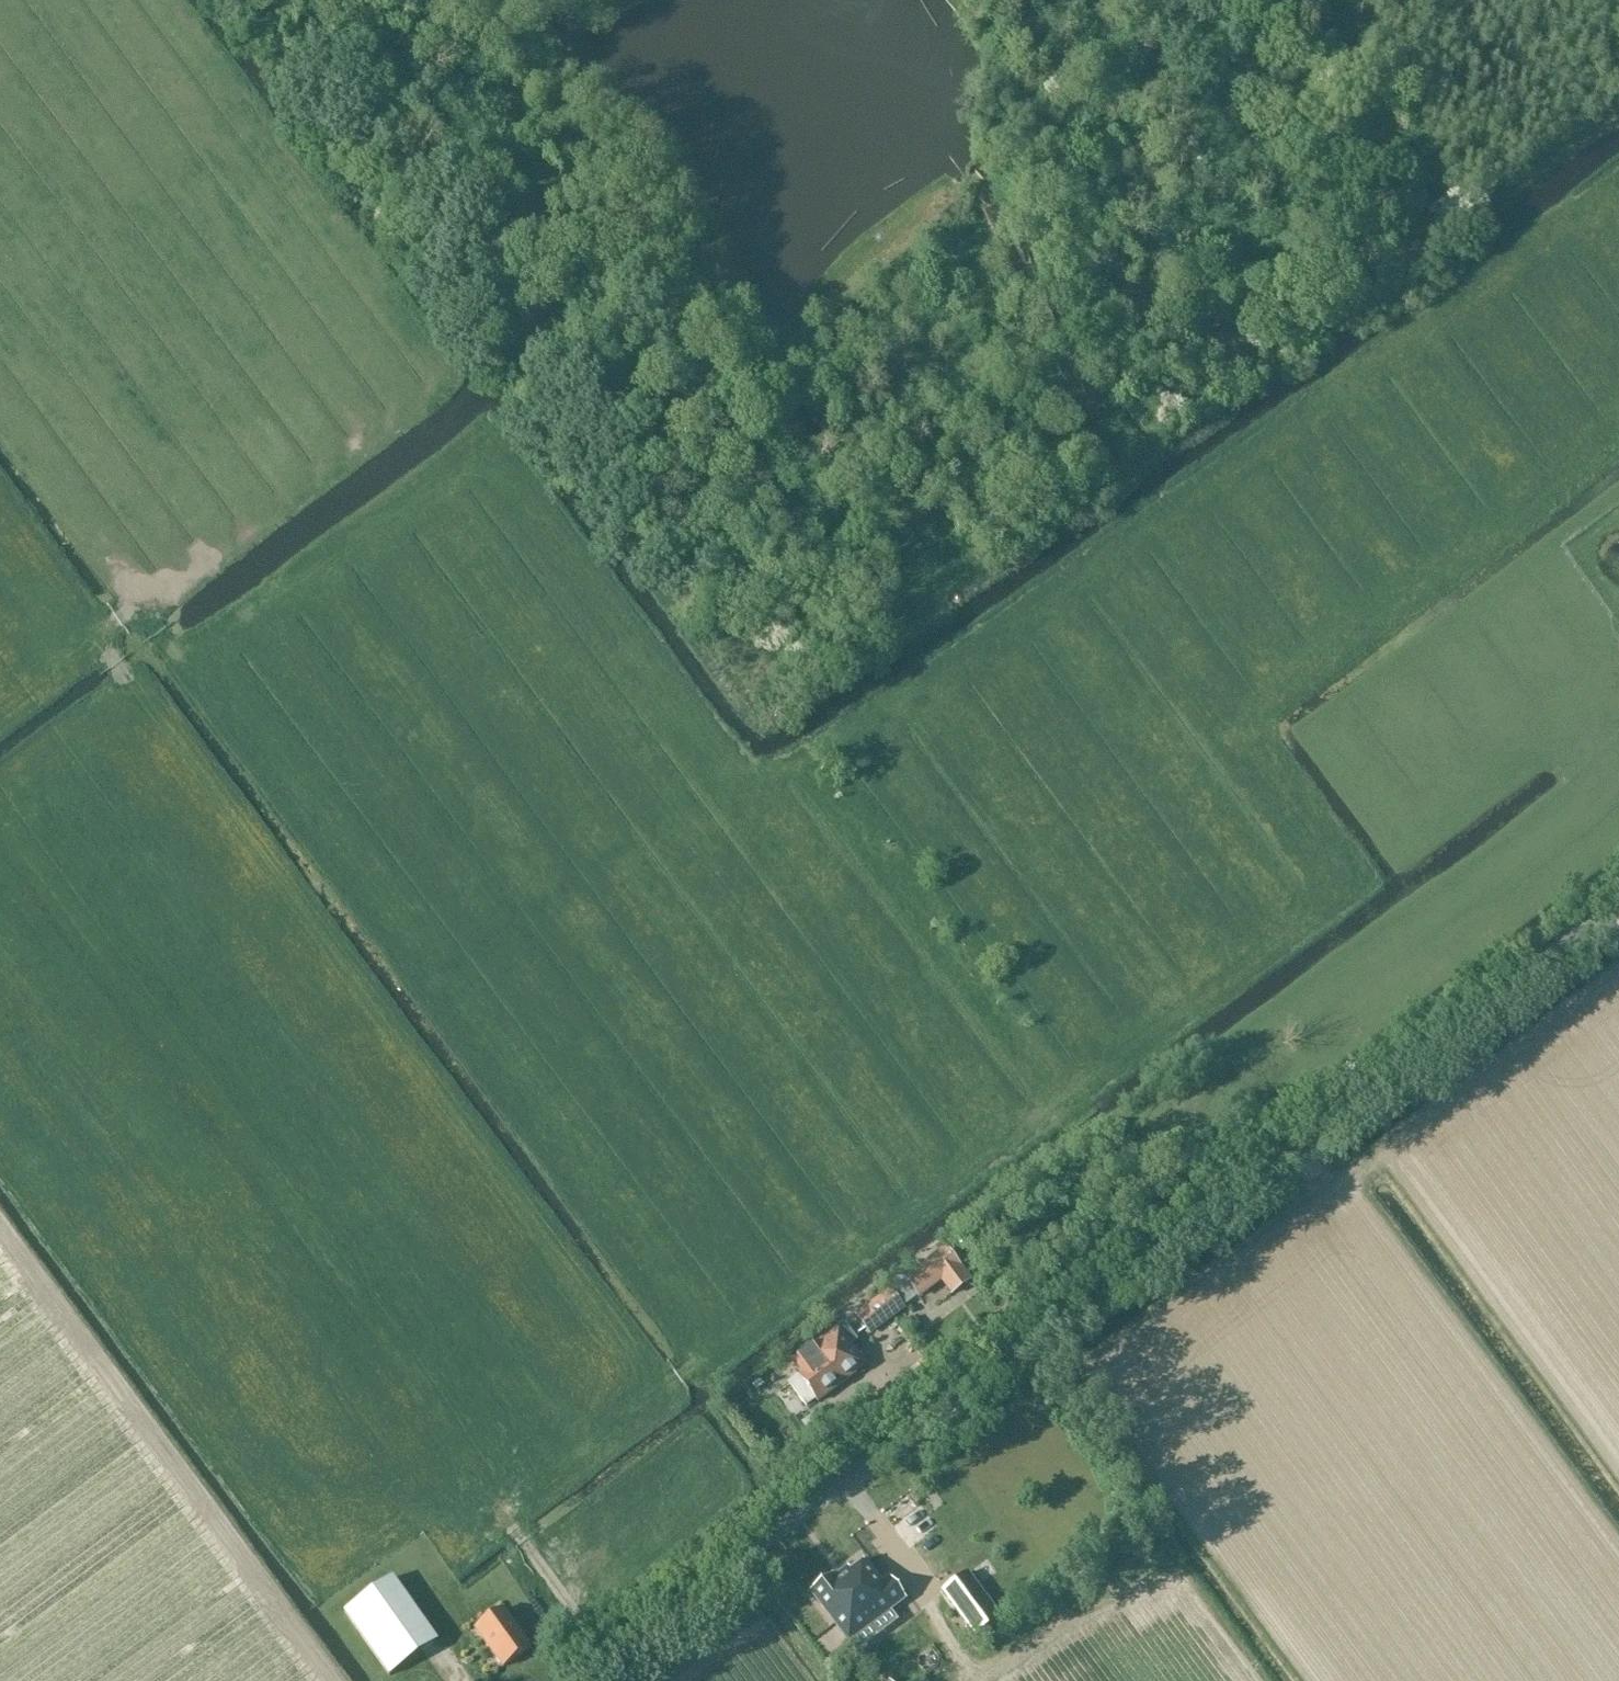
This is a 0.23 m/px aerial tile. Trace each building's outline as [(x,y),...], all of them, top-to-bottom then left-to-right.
[(1419,185),(1377,201),(1386,227),(1429,211),(1419,185)] [(951,1296),(972,1281),(947,1247),(904,1279),(920,1299),(941,1282),(951,1296)] [(889,1289),(855,1315),(868,1333),(903,1307),(889,1289)] [(817,1402),(849,1380),(834,1359),(858,1342),(847,1325),(794,1362),(802,1374),(790,1382),(806,1405),(815,1398),(817,1402)] [(832,1578),(811,1593),(836,1625),(837,1624),(836,1623),(848,1613),(858,1614),(867,1626),(864,1628),(865,1629),(890,1611),(904,1600),(889,1580),(882,1585),(865,1562),(851,1573),(848,1569),(834,1580),(832,1578)] [(967,1574),(943,1592),(972,1631),(995,1613),(967,1574)] [(422,1653),(438,1643),(392,1579),(344,1613),(389,1676),(398,1670),(422,1653)] [(478,1628),(505,1665),(532,1646),(505,1608),(478,1628)]
